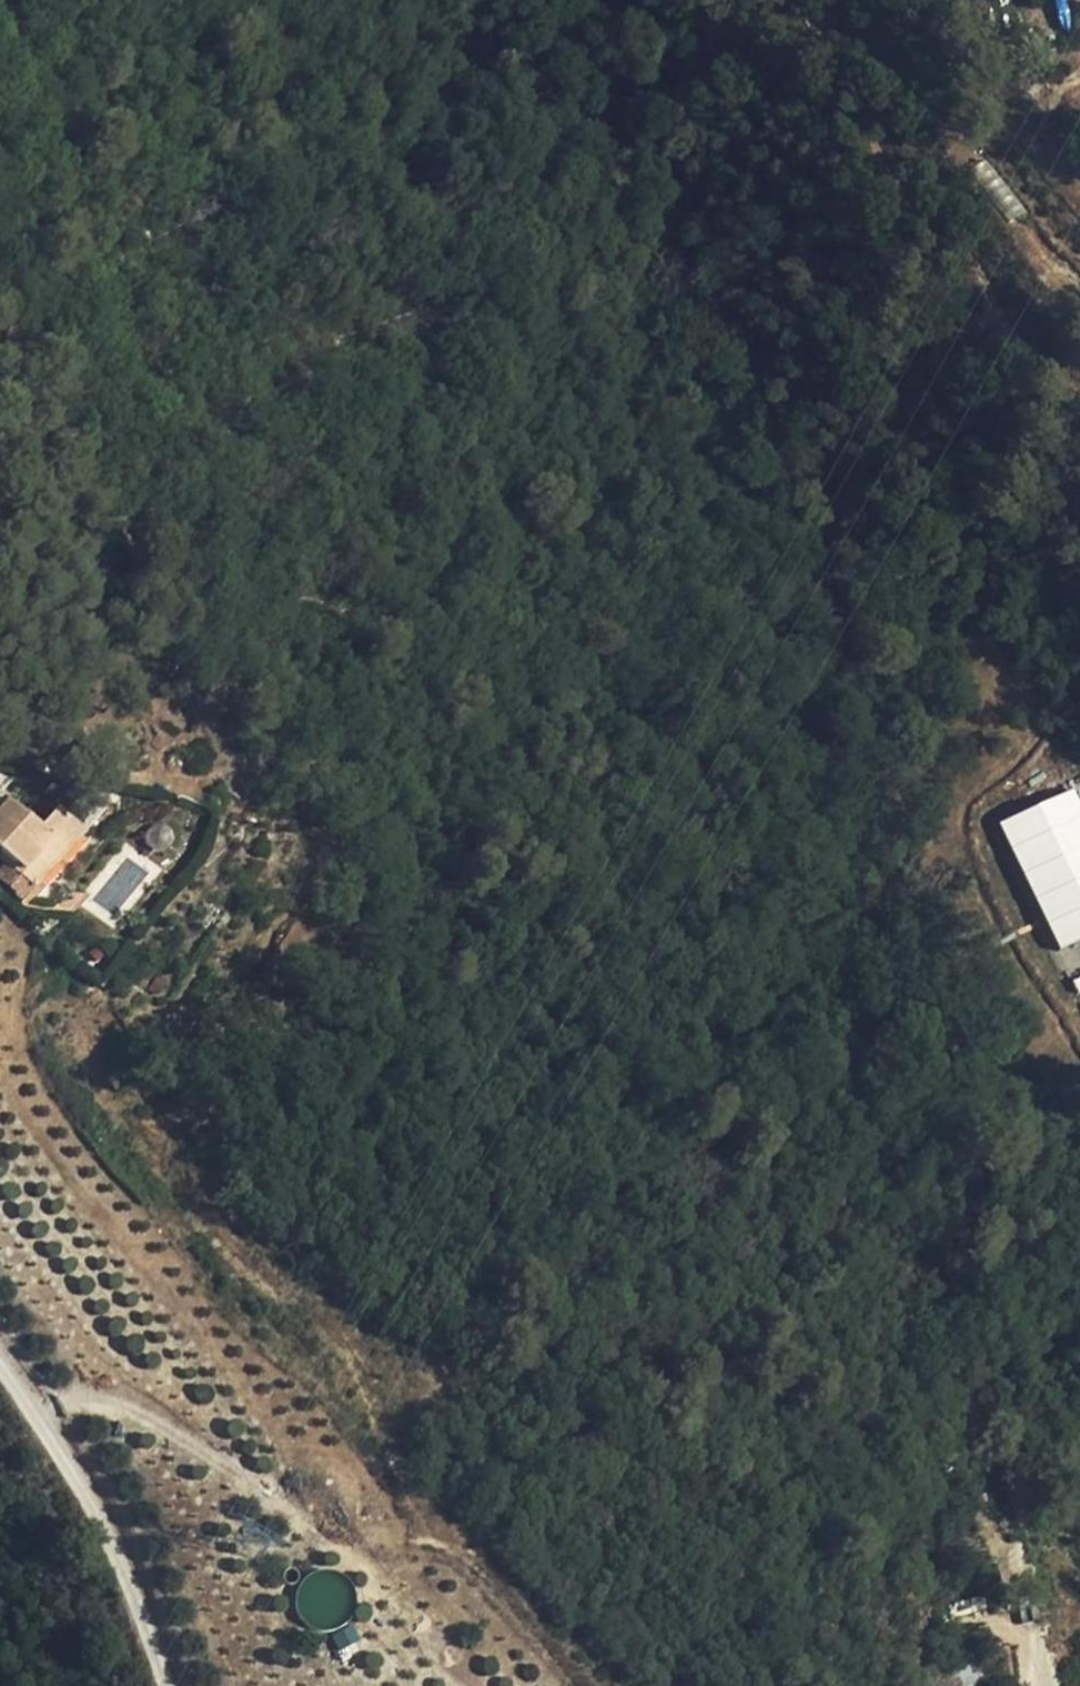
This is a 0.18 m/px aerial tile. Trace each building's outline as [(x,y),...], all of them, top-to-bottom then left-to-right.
[(1001,819),(1057,948),(1079,939),(1079,790),(1078,785),(1001,819)] [(34,889),(84,834),(58,810),(41,829),(9,800),(0,811),(0,852),(1,853),(8,859),(4,863),(34,889)] [(4,863),(8,859),(1,853),(0,855),(0,859),(4,863)] [(34,889),(4,863),(0,868),(0,882),(22,902),(34,889)] [(352,1623),(351,1575),(301,1575),(301,1624),(352,1623)] [(353,1625),(332,1632),(337,1648),(358,1641),(353,1625)]
